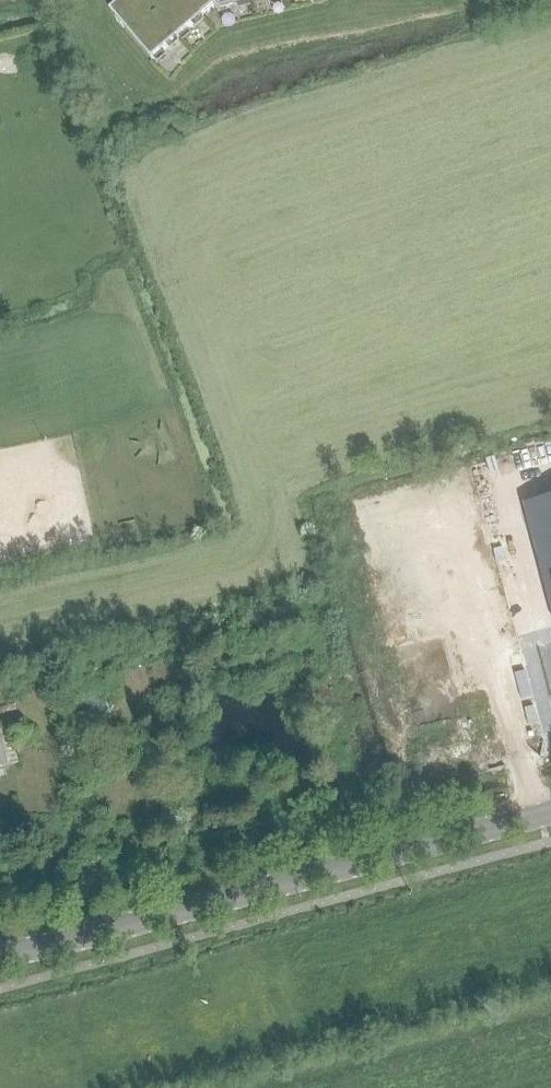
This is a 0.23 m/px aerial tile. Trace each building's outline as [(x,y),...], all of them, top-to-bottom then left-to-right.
[(153,60),(204,17),(204,16),(216,7),(217,11),(259,0),(125,0),(111,12),(143,50),(144,49),(153,60)] [(525,503),(550,601),(550,496),(525,503)] [(10,727),(0,729),(0,767),(7,766),(6,760),(17,758),(10,727)]
